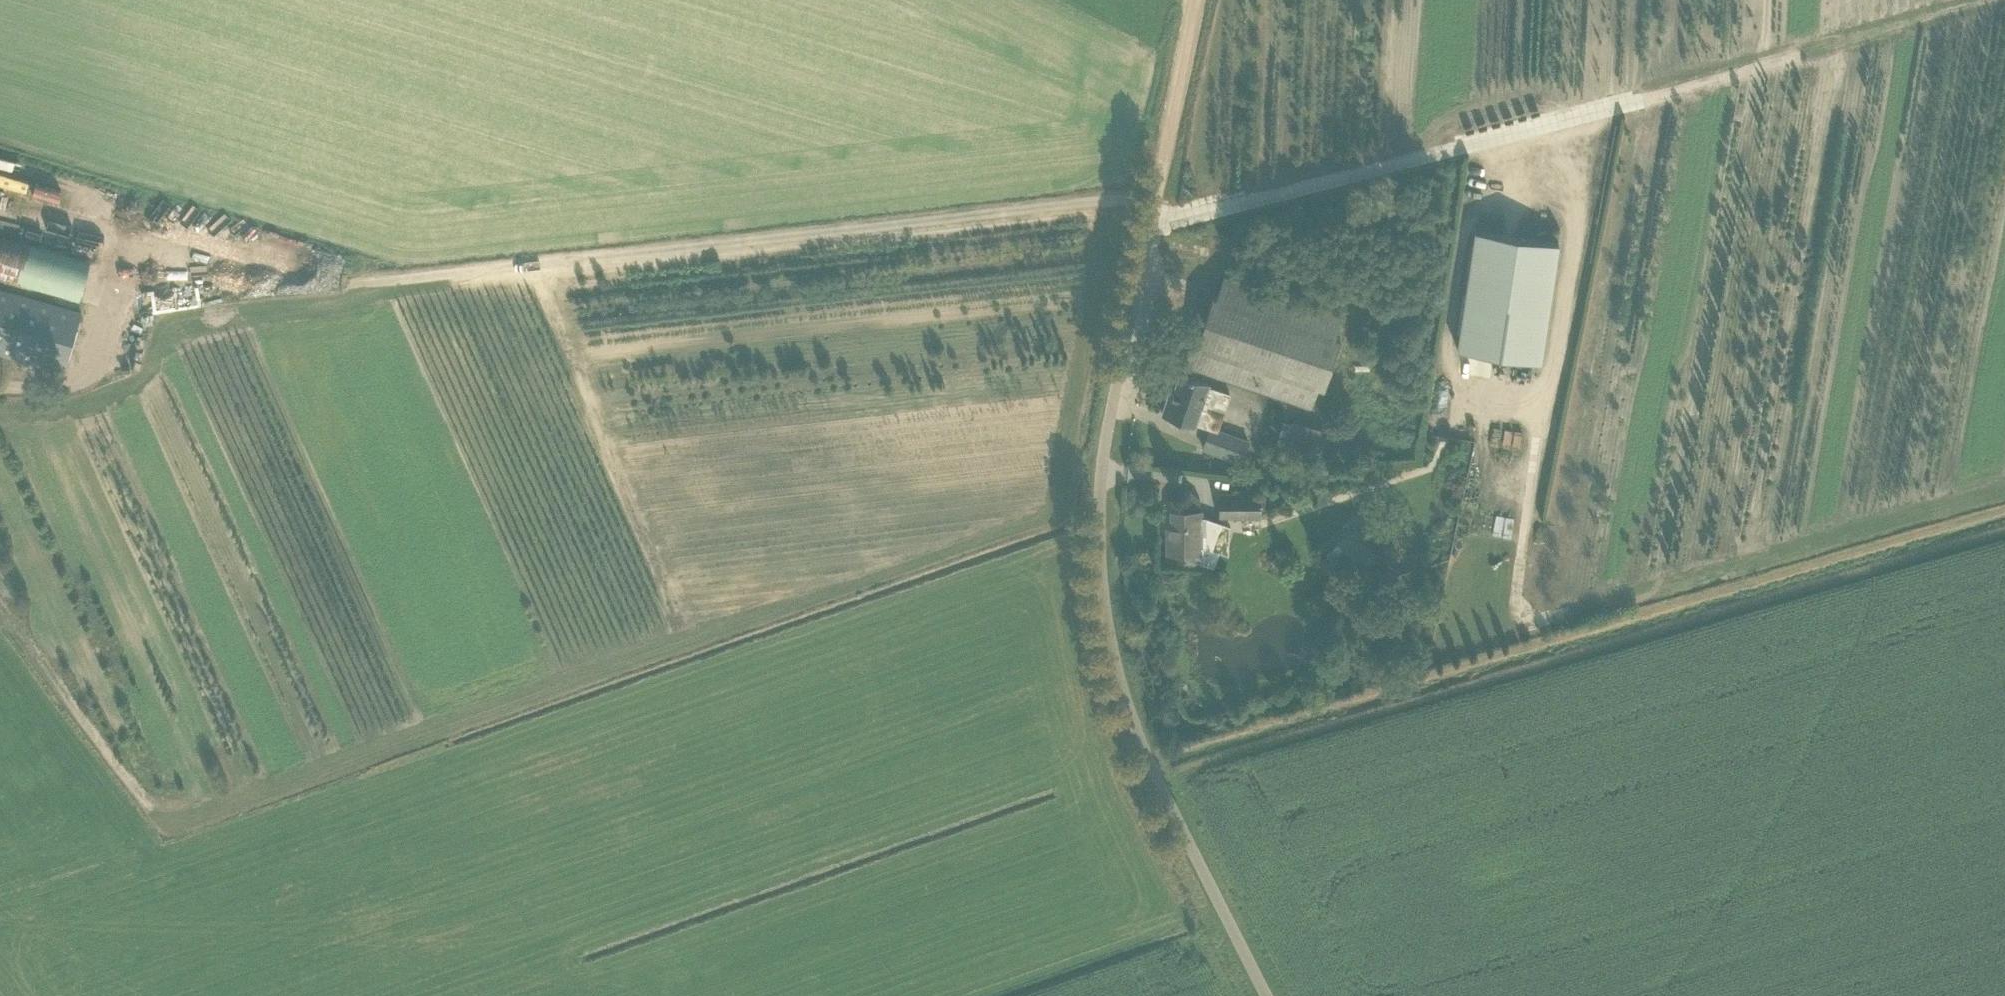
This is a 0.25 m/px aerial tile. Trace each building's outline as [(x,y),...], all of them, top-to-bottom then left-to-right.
[(68,235),(70,224),(33,217),(31,227),(68,235)] [(1540,361),(1558,243),(1475,230),(1457,349),(1540,361)] [(1184,363),(1308,406),(1315,386),(1321,388),(1338,338),(1332,336),(1340,312),(1225,273),(1217,296),(1213,295),(1203,323),(1198,322),(1184,363)] [(63,375),(81,312),(0,288),(0,358),(63,375)] [(1167,397),(1162,413),(1189,423),(1189,421),(1209,428),(1202,448),(1245,463),(1253,441),(1221,430),(1234,394),(1212,386),(1213,384),(1197,378),(1198,377),(1194,376),(1194,377),(1189,375),(1189,377),(1179,373),(1170,399),(1167,397)] [(1275,442),(1333,463),(1341,440),(1322,433),(1323,429),(1291,420),(1290,423),(1282,421),(1275,442)] [(1219,518),(1259,519),(1260,495),(1220,494),(1219,518)] [(1214,547),(1221,521),(1200,515),(1200,511),(1171,510),(1171,536),(1167,536),(1167,552),(1182,552),(1182,556),(1216,565),(1221,549),(1214,547)]
